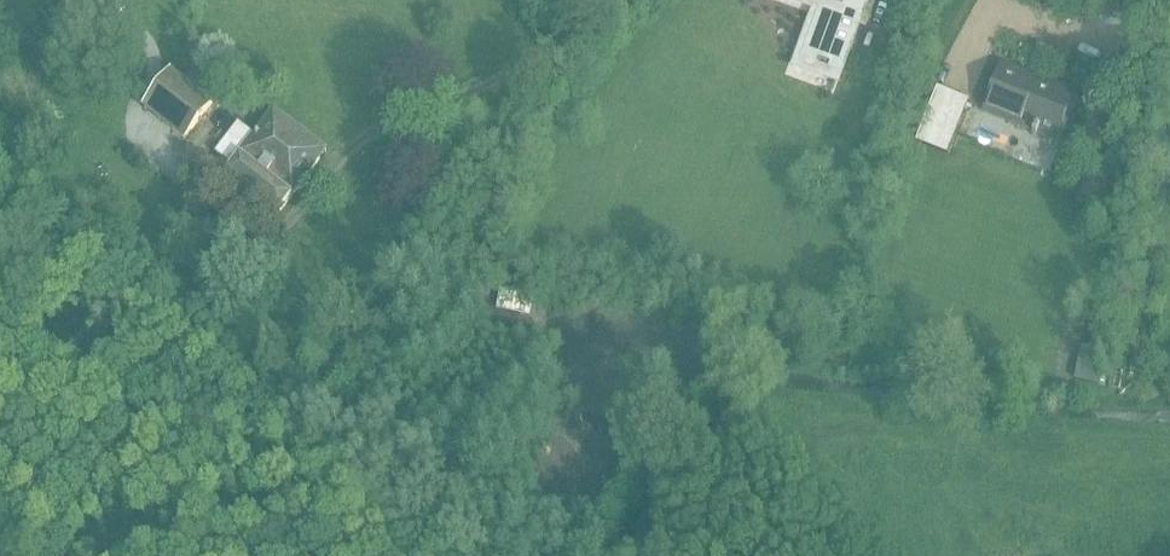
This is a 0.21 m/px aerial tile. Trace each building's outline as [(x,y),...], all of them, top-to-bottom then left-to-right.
[(777,44),(815,65),(842,20),(836,17),(844,3),(851,6),(855,0),(803,0),(777,44)] [(1057,81),(1054,88),(1023,76),(1025,72),(1003,64),(985,110),(1056,137),(1075,88),(1057,81)] [(213,102),(196,88),(204,77),(191,66),(182,77),(172,69),(142,106),(184,139),(213,102)] [(936,88),(915,142),(947,155),(968,101),(936,88)] [(281,213),(330,152),(276,108),(254,135),(238,122),(214,153),(233,169),(230,172),(281,213)]
